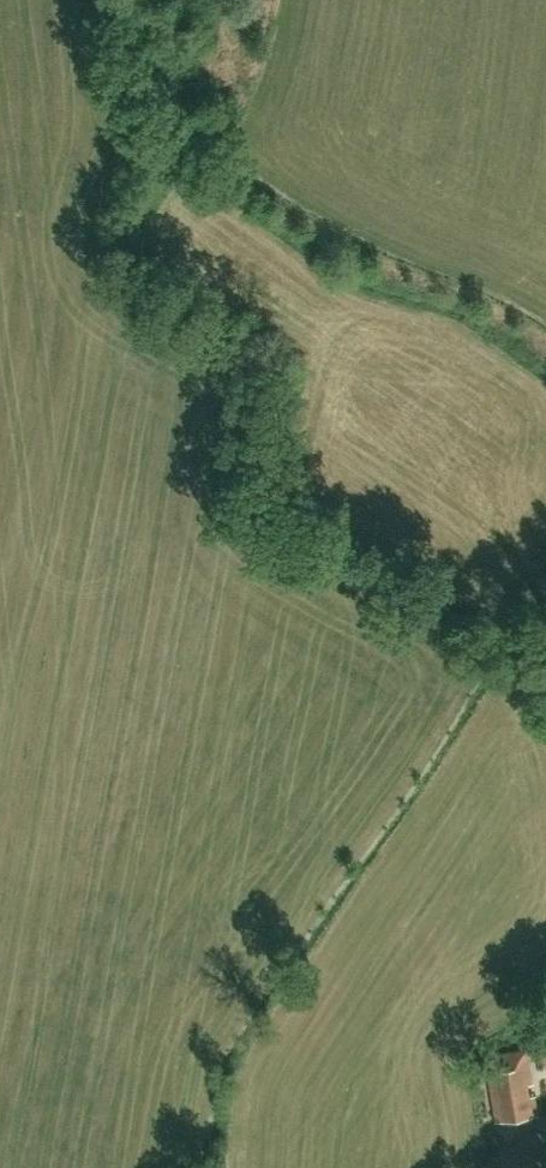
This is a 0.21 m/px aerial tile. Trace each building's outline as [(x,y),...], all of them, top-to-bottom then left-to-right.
[(489,1072),(496,1121),(536,1114),(533,1097),(528,1098),(526,1084),(531,1083),(528,1066),(489,1072)] [(484,1167),(493,1167),(545,1151),(545,1148),(537,1121),(475,1141),(484,1167)]
